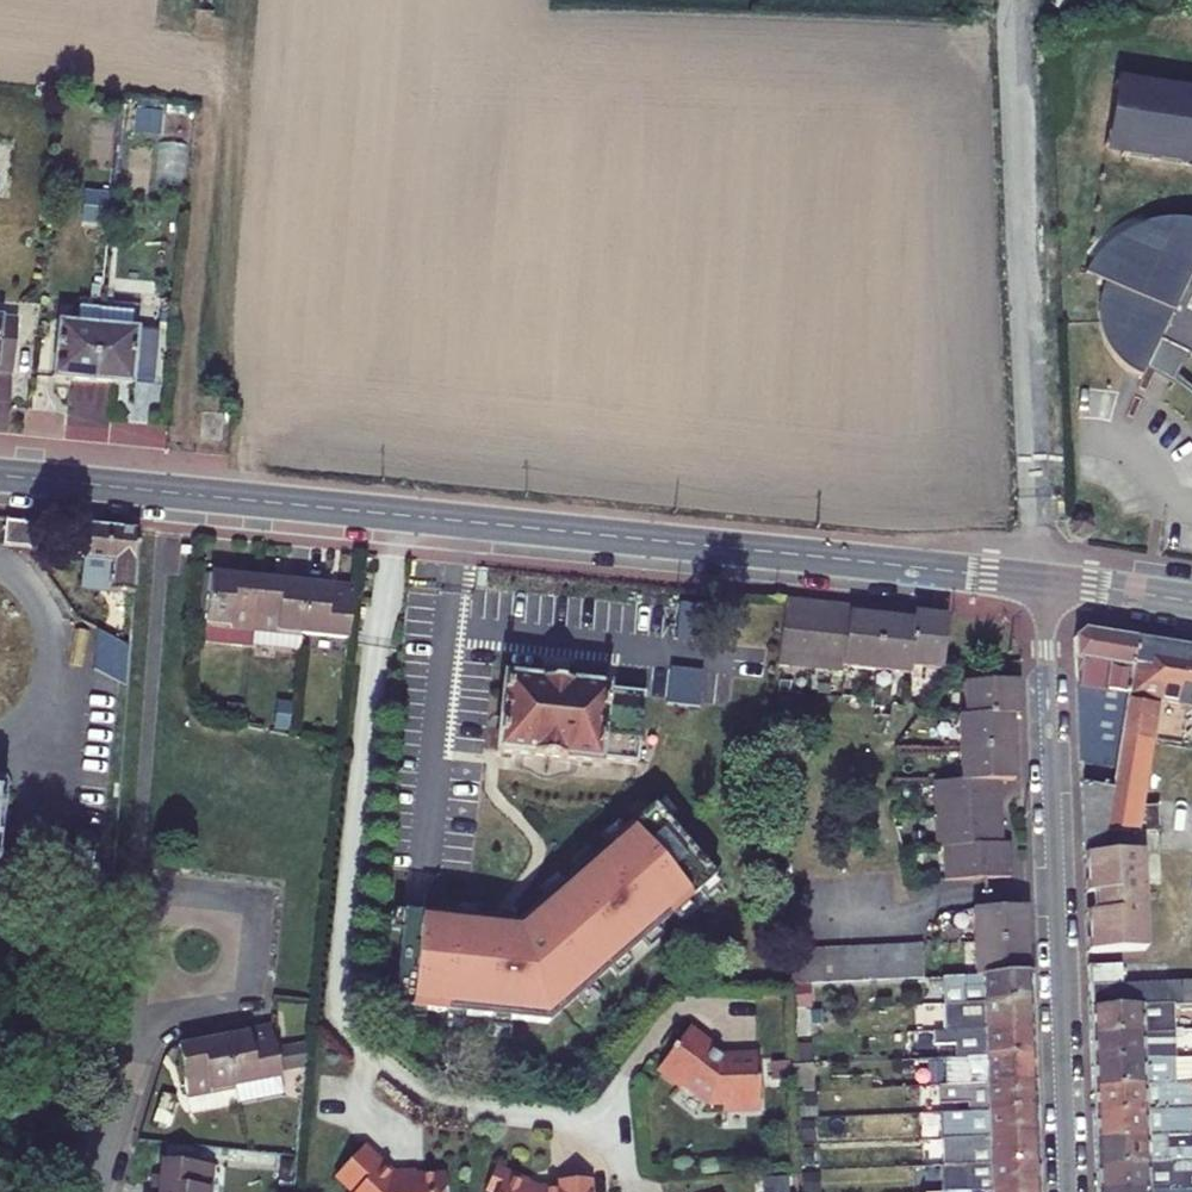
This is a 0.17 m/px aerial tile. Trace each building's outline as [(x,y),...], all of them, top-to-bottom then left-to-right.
[(1119,110),(1120,110),(1126,111),(1131,81),(1114,79),(1103,154),(1120,156),(1124,126),(1118,125),(1116,125),(1115,124),(1114,124),(1113,122),(1112,121),(1112,120),(1111,119),(1111,117),(1112,116),(1112,114),(1113,112),(1115,111),(1116,110),(1118,110),(1119,110)] [(1126,111),(1120,110),(1119,110),(1118,110),(1116,110),(1115,111),(1113,112),(1112,114),(1112,116),(1111,117),(1111,119),(1112,120),(1112,121),(1113,122),(1114,124),(1115,124),(1116,125),(1118,125),(1124,126),(1120,156),(1191,167),(1191,90),(1131,81),(1126,111)] [(138,110),(137,127),(160,129),(162,112),(138,110)] [(1179,221),(1158,221),(1145,223),(1148,237),(1146,238),(1143,239),(1141,240),(1138,241),(1136,242),(1134,243),(1131,245),(1128,246),(1125,248),(1123,250),(1121,251),(1118,253),(1116,256),(1113,258),(1111,260),(1109,262),(1107,264),(1105,267),(1103,269),(1101,271),(1100,274),(1098,277),(1096,279),(1104,284),(1099,295),(1097,311),(1097,324),(1101,341),(1109,356),(1117,366),(1127,374),(1146,335),(1188,356),(1191,357),(1191,223),(1179,221)] [(1093,261),(1085,272),(1096,279),(1098,277),(1100,274),(1101,271),(1103,269),(1105,267),(1107,264),(1109,262),(1111,260),(1113,258),(1116,256),(1118,253),(1121,251),(1123,250),(1125,248),(1128,246),(1131,245),(1134,243),(1136,242),(1138,241),(1141,240),(1143,239),(1146,238),(1148,237),(1145,223),(1144,223),(1126,233),(1107,247),(1093,261)] [(80,297),(79,305),(101,308),(101,301),(101,299),(80,297)] [(133,384),(141,305),(101,301),(101,308),(93,381),(133,384)] [(101,308),(79,305),(78,323),(59,321),(54,378),(93,381),(101,308)] [(13,373),(18,321),(0,319),(0,371),(13,373)] [(1188,356),(1146,335),(1127,374),(1139,380),(1143,373),(1170,386),(1173,380),(1188,356)] [(1189,391),(1173,380),(1170,386),(1187,399),(1191,403),(1191,394),(1189,391)] [(1080,513),(1076,514),(1072,516),(1069,520),(1068,524),(1068,528),(1070,532),(1073,535),(1078,537),(1082,537),(1086,535),(1089,532),(1091,528),(1092,524),(1091,520),(1088,516),(1084,514),(1080,513)] [(38,550),(40,526),(5,522),(3,546),(38,550)] [(89,525),(81,586),(133,592),(138,529),(89,525)] [(202,597),(209,598),(206,622),(253,626),(258,578),(241,576),(235,575),(236,569),(211,566),(210,572),(204,572),(202,597)] [(252,645),(299,649),(301,631),(307,576),(282,574),(282,580),(276,579),(276,573),(259,572),(258,578),(253,626),(252,645)] [(354,587),(330,585),(331,579),(307,576),(301,631),(349,635),(354,587)] [(199,621),(206,622),(209,598),(202,597),(199,621)] [(808,608),(808,602),(784,600),(779,664),(843,672),(844,666),(905,674),(906,667),(942,670),(947,618),(924,615),(923,620),(913,620),(914,614),(912,614),(911,620),(892,618),(891,623),(881,622),(882,617),(880,616),(879,622),(869,621),(869,616),(851,613),(851,607),(827,604),(827,610),(818,609),(819,604),(817,603),(816,608),(808,608)] [(679,603),(674,639),(707,643),(711,607),(679,603)] [(95,669),(127,683),(129,646),(98,630),(95,669)] [(1083,784),(1111,788),(1136,638),(1086,630),(1077,637),(1083,784)] [(1191,707),(1191,647),(1136,638),(1111,788),(1104,831),(1160,829),(1159,805),(1143,805),(1154,740),(1160,702),(1186,706),(1191,707)] [(665,704),(698,708),(702,673),(669,669),(665,704)] [(599,761),(637,765),(644,692),(503,677),(494,754),(598,765),(599,761)] [(1013,713),(1012,703),(1018,702),(1017,681),(963,683),(964,716),(958,716),(960,782),(933,782),(934,849),(943,849),(943,876),(943,881),(1010,878),(1010,855),(1004,855),(1004,845),(1009,845),(1009,843),(1002,844),(1001,823),(995,824),(995,813),(1000,813),(1000,811),(995,811),(994,801),(999,801),(999,781),(1015,780),(1014,760),(1008,760),(1008,750),(1013,750),(1013,746),(1008,746),(1007,736),(1013,736),(1012,715),(1018,715),(1018,712),(1013,713)] [(279,702),(277,726),(287,728),(290,703),(279,702)] [(1154,740),(1180,745),(1186,706),(1160,702),(1154,740)] [(321,739),(336,741),(337,731),(322,729),(321,739)] [(1100,855),(1104,831),(1111,788),(1083,784),(1086,856),(1100,855)] [(405,912),(395,1006),(549,1022),(719,888),(660,813),(517,923),(405,912)] [(1146,949),(1142,853),(1100,855),(1086,856),(1088,894),(1093,894),(1094,913),(1088,914),(1090,953),(1146,949)] [(1022,938),(1022,928),(1027,928),(1026,906),(972,909),(975,974),(1029,972),(1028,950),(1023,950),(1022,940),(1027,940),(1027,938),(1022,938)] [(922,978),(921,944),(789,951),(791,985),(813,984),(856,981),(922,978)] [(1124,985),(1124,964),(1091,965),(1091,987),(1124,985)] [(975,974),(942,976),(942,1003),(1030,999),(1029,972),(975,974)] [(1177,982),(1178,1003),(1191,1003),(1191,981),(1177,982)] [(1177,982),(1154,983),(1124,985),(1091,987),(1092,1007),(1178,1003),(1177,982)] [(794,991),(794,1009),(810,1008),(809,990),(794,991)] [(1030,999),(942,1003),(943,1031),(1031,1027),(1030,999)] [(1178,1003),(1092,1007),(1093,1033),(1174,1030),(1191,1029),(1191,1003),(1178,1003)] [(810,1026),(823,1025),(822,1010),(792,1012),(793,1038),(810,1037),(810,1026)] [(256,1031),(248,1033),(247,1027),(224,1031),(235,1086),(282,1076),(279,1062),(307,1055),(308,1041),(276,1049),(271,1027),(256,1031)] [(909,1051),(965,1049),(965,1057),(1032,1054),(1031,1027),(943,1031),(908,1033),(909,1051)] [(690,1086),(720,1103),(733,1101),(734,1108),(755,1105),(755,1102),(771,1099),(763,1047),(730,1052),(730,1055),(726,1057),(717,1051),(720,1046),(692,1028),(663,1074),(688,1089),(690,1086)] [(1094,1060),(1175,1057),(1174,1030),(1093,1033),(1094,1060)] [(178,1047),(188,1095),(235,1086),(224,1031),(201,1037),(202,1043),(195,1044),(178,1047)] [(730,1055),(730,1052),(720,1046),(717,1051),(726,1057),(730,1055)] [(965,1057),(944,1057),(946,1085),(1033,1080),(1032,1054),(965,1057)] [(1191,1082),(1191,1056),(1175,1057),(1094,1060),(1095,1086),(1191,1082)] [(795,1093),(813,1092),(811,1063),(794,1064),(795,1093)] [(239,1103),(285,1093),(282,1076),(235,1086),(239,1103)] [(968,1105),(968,1112),(985,1111),(1034,1108),(1033,1080),(946,1085),(934,1086),(935,1106),(962,1105),(968,1105)] [(1095,1086),(1096,1111),(1173,1110),(1191,1109),(1191,1082),(1095,1086)] [(188,1095),(192,1112),(239,1103),(235,1086),(188,1095)] [(962,1112),(945,1113),(946,1138),(948,1138),(1036,1134),(1034,1108),(985,1111),(968,1112),(962,1112)] [(1096,1111),(1097,1138),(1191,1134),(1191,1116),(1191,1109),(1173,1110),(1096,1111)] [(950,1160),(970,1158),(970,1164),(1037,1161),(1036,1134),(948,1138),(950,1160)] [(1191,1147),(1191,1134),(1097,1138),(1098,1164),(1169,1161),(1169,1147),(1191,1147)] [(1169,1147),(1169,1161),(1191,1161),(1191,1147),(1169,1147)] [(332,1179),(346,1191),(443,1191),(442,1175),(412,1177),(388,1177),(385,1175),(387,1173),(360,1148),(332,1179)] [(800,1150),(802,1168),(814,1168),(814,1150),(800,1150)] [(160,1183),(154,1182),(153,1191),(209,1191),(211,1165),(162,1160),(161,1175),(160,1183)] [(921,1191),(956,1191),(1038,1188),(1037,1161),(970,1164),(971,1172),(920,1174),(921,1191)] [(1169,1161),(1098,1164),(1099,1191),(1188,1188),(1191,1188),(1191,1161),(1169,1161)] [(494,1163),(484,1187),(494,1191),(566,1191),(567,1177),(557,1178),(557,1184),(545,1184),(545,1188),(537,1189),(525,1183),(528,1178),(494,1163)] [(566,1191),(591,1191),(590,1176),(567,1177),(566,1191)]
